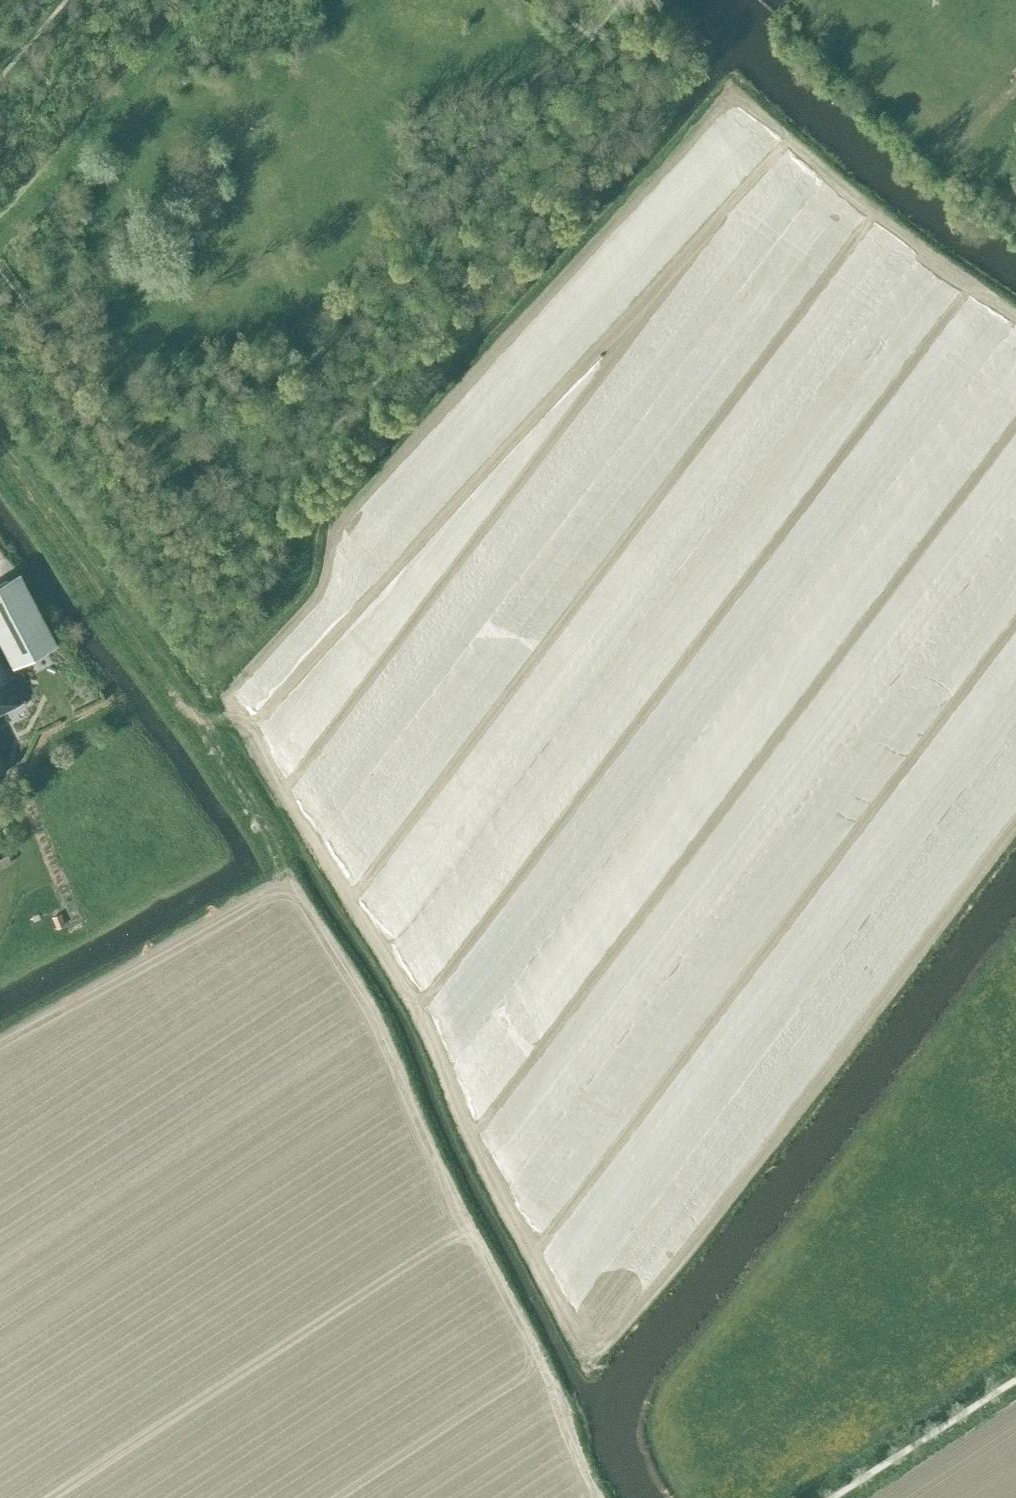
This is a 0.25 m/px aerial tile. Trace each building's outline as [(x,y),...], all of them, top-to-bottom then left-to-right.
[(14,667),(58,644),(20,572),(0,583),(0,639),(14,667)] [(24,701),(0,655),(0,713),(24,701)] [(12,861),(8,853),(0,857),(0,867),(12,861)] [(57,928),(66,925),(62,913),(53,917),(57,928)]
